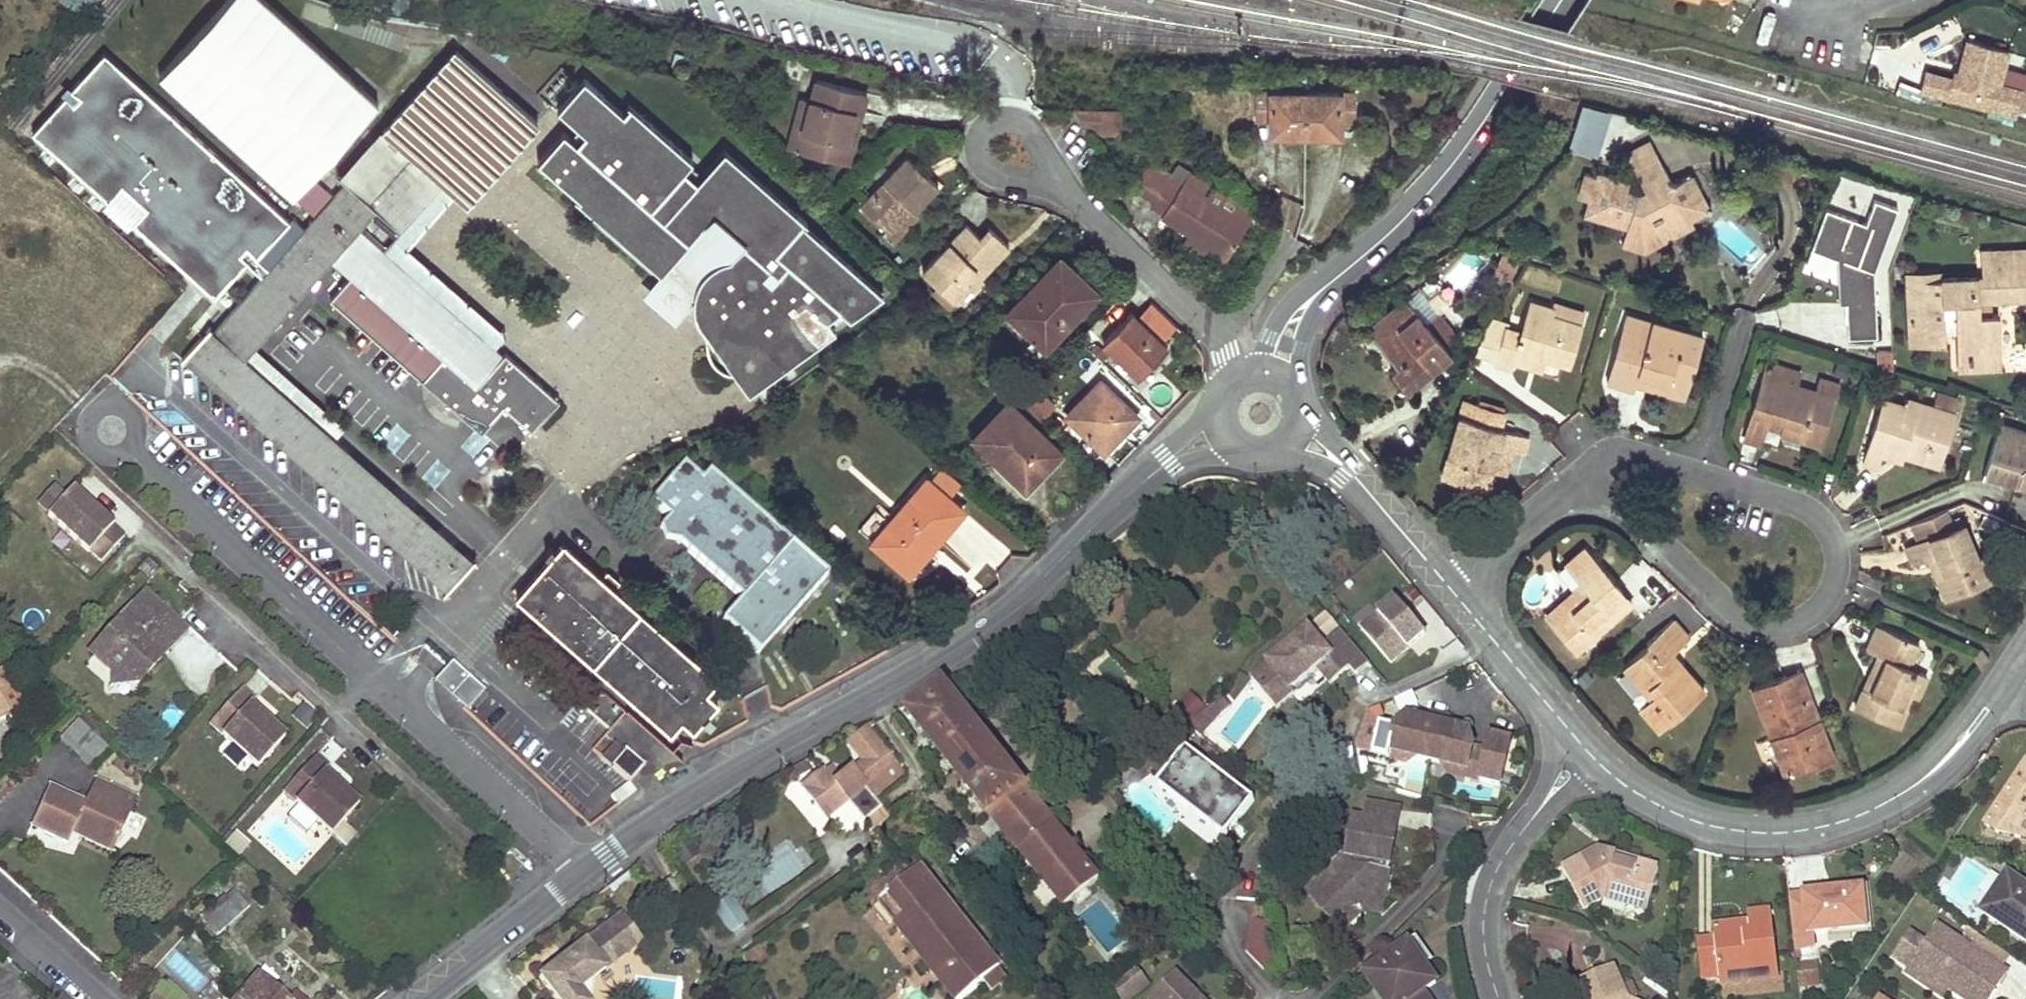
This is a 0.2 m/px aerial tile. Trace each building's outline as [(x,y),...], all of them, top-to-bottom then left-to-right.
[(377,42),(270,0),(232,0),(219,33),(303,65),(299,77),(355,99),(377,42)] [(1921,69),(1916,88),(2011,114),(2018,88),(1996,82),(2005,49),(1963,37),(1952,77),(1921,69)] [(460,407),(480,432),(502,406),(530,430),(557,399),(504,352),(501,356),(493,349),(376,246),(355,227),(366,215),(386,234),(393,226),(395,228),(437,180),(453,194),(465,204),(537,122),(454,52),(341,179),(338,176),(308,210),(315,216),(303,230),(299,227),(294,233),(287,226),(285,229),(277,237),(257,259),(268,269),(261,277),(211,334),(206,330),(181,360),(446,593),(470,564),(332,442),(239,360),(251,347),(331,255),(350,272),(328,297),(420,379),(430,368),(441,382),(441,391),(446,400),(454,405),(460,407)] [(672,66),(678,68),(684,70),(688,56),(675,52),(672,66)] [(290,221),(104,53),(71,89),(79,97),(74,103),(65,95),(32,132),(108,201),(122,186),(145,208),(132,222),(214,297),(247,263),(251,268),(261,277),(268,269),(257,259),(255,258),(276,236),(284,227),(290,221)] [(291,136),(205,59),(173,96),(258,172),(291,136)] [(1233,89),(1233,78),(1224,78),(1224,89),(1233,89)] [(730,356),(753,387),(834,328),(826,318),(839,309),(849,318),(882,293),(801,222),(803,220),(722,149),(695,181),(683,170),(691,160),(628,105),(621,113),(582,79),(555,109),(582,134),(574,143),(561,132),(535,162),(574,196),(572,198),(659,273),(668,263),(694,286),(692,291),(691,296),(691,301),(691,305),(691,309),(700,308),(703,332),(730,356)] [(839,161),(852,111),(854,111),(859,91),(815,79),(809,99),(796,150),(839,161)] [(859,91),(854,111),(860,113),(864,92),(859,91)] [(1303,134),(1305,92),(1257,91),(1257,120),(1268,120),(1268,134),(1303,134)] [(1353,93),(1305,92),(1303,134),(1340,135),(1340,119),(1353,120),(1353,93)] [(796,150),(809,99),(800,98),(787,148),(796,150)] [(1577,100),(1568,145),(1598,151),(1608,106),(1577,100)] [(1072,109),(1086,131),(1119,132),(1120,111),(1072,109)] [(847,163),(860,113),(854,111),(852,111),(839,161),(847,163)] [(1661,161),(1654,145),(1628,157),(1636,173),(1661,161)] [(913,213),(938,187),(906,158),(860,206),(884,228),(905,206),(913,213)] [(1661,161),(1636,173),(1647,198),(1654,195),(1662,176),(1667,174),(1661,161)] [(1225,258),(1253,213),(1188,172),(1181,183),(1170,176),(1168,175),(1168,176),(1147,162),(1131,186),(1152,200),(1149,204),(1163,213),(1161,217),(1187,233),(1225,258)] [(1181,183),(1188,172),(1177,165),(1170,176),(1181,183)] [(1604,221),(1606,217),(1612,219),(1610,223),(1626,229),(1621,245),(1649,254),(1663,247),(1658,237),(1673,231),(1678,240),(1697,231),(1693,224),(1688,212),(1689,206),(1702,201),(1693,181),(1675,190),(1667,174),(1662,176),(1654,195),(1647,198),(1640,200),(1639,196),(1626,192),(1629,184),(1599,173),(1597,177),(1586,173),(1578,197),(1589,201),(1584,215),(1604,221)] [(453,194),(437,180),(395,228),(393,226),(386,234),(376,246),(493,349),(504,336),(405,249),(453,194)] [(1824,209),(1814,237),(1839,247),(1835,258),(1842,261),(1845,304),(1845,322),(1875,321),(1873,273),(1896,209),(1873,200),(1864,224),(1824,209)] [(1693,224),(1710,216),(1702,201),(1689,206),(1688,212),(1693,224)] [(366,215),(355,227),(376,246),(386,234),(366,215)] [(965,284),(969,289),(1008,248),(987,228),(978,238),(965,225),(922,271),(937,285),(951,299),(965,284)] [(1673,231),(1658,237),(1663,247),(1678,240),(1673,231)] [(1225,258),(1187,233),(1182,241),(1221,266),(1225,258)] [(1809,249),(1835,258),(1839,247),(1814,237),(1809,249)] [(2006,251),(2007,266),(2025,266),(2025,250),(2006,251)] [(2006,251),(1996,252),(1997,276),(1985,277),(1937,280),(1906,281),(1909,334),(1943,333),(1943,324),(1954,323),(1956,361),(1979,360),(1978,353),(1999,352),(1997,314),(1989,314),(1977,315),(1976,301),(1989,300),(2025,299),(2025,266),(2007,266),(2006,251)] [(1997,276),(1996,252),(1983,252),(1985,277),(1997,276)] [(1007,311),(1019,323),(1031,334),(1025,341),(1021,344),(1033,356),(1094,293),(1058,258),(1007,311)] [(1837,304),(1845,304),(1842,261),(1835,258),(1837,304)] [(1937,271),(1906,273),(1906,281),(1937,280),(1937,271)] [(969,289),(965,284),(951,299),(956,303),(969,289)] [(951,299),(937,285),(931,292),(949,309),(956,303),(951,299)] [(1445,347),(1457,337),(1447,325),(1435,335),(1426,324),(1404,297),(1366,329),(1396,366),(1391,371),(1408,390),(1451,354),(1445,347)] [(1976,301),(1977,315),(1989,314),(1989,300),(1976,301)] [(1555,301),(1552,310),(1549,316),(1580,326),(1585,311),(1555,301)] [(1515,355),(1532,360),(1534,355),(1545,358),(1568,365),(1580,326),(1549,316),(1552,310),(1531,303),(1521,335),(1507,331),(1498,361),(1497,364),(1511,369),(1513,363),(1515,355)] [(700,308),(691,309),(693,314),(694,318),(696,324),(699,327),(703,332),(700,308)] [(1025,341),(1031,334),(1019,323),(1007,311),(1000,318),(1025,341)] [(1138,376),(1165,348),(1129,313),(1101,341),(1138,376)] [(1435,335),(1447,325),(1438,315),(1426,324),(1435,335)] [(1637,372),(1687,386),(1702,336),(1652,321),(1651,324),(1625,316),(1608,374),(1634,382),(1637,372)] [(1490,320),(1472,352),(1498,361),(1507,331),(1509,325),(1490,320)] [(1846,338),(1876,337),(1875,321),(1845,322),(1846,338)] [(2000,344),(2011,344),(2011,321),(2000,321),(2000,344)] [(730,356),(703,332),(747,392),(753,387),(730,356)] [(1943,333),(1909,334),(1909,344),(1943,343),(1943,333)] [(344,429),(251,347),(239,360),(332,442),(344,429)] [(1979,360),(1956,361),(1957,371),(2000,369),(1999,352),(1978,353),(1979,360)] [(1893,371),(1892,354),(1877,355),(1877,366),(1893,371)] [(1513,363),(1541,371),(1545,358),(1534,355),(1532,360),(1515,355),(1513,363)] [(1759,444),(1765,425),(1767,417),(1785,422),(1783,430),(1782,434),(1818,445),(1836,387),(1817,381),(1814,392),(1796,387),(1799,376),(1772,367),(1773,364),(1766,362),(1743,439),(1759,444)] [(441,382),(430,368),(420,379),(480,432),(460,407),(454,405),(446,400),(441,391),(441,382)] [(984,380),(990,385),(995,390),(1000,385),(1005,379),(995,369),(984,380)] [(1634,382),(1684,397),(1687,386),(1637,372),(1634,382)] [(1634,382),(1608,374),(1606,382),(1632,389),(1634,382)] [(1005,379),(1000,385),(1036,419),(1041,413),(1023,396),(1005,379)] [(1066,416),(1103,451),(1135,417),(1098,382),(1066,416)] [(1041,413),(1042,414),(1053,404),(1033,385),(1023,396),(1041,413)] [(1904,455),(1939,466),(1955,415),(1953,415),(1957,400),(1936,393),(1931,408),(1907,400),(1905,407),(1881,399),(1862,462),(1877,467),(1881,455),(1885,443),(1904,448),(1902,454),(1904,455)] [(968,434),(972,438),(976,434),(1007,401),(1002,397),(968,434)] [(1000,457),(998,459),(996,460),(1025,486),(1060,451),(1007,401),(976,434),(1000,457)] [(1502,414),(1464,402),(1460,417),(1498,428),(1502,414)] [(1491,469),(1494,458),(1497,446),(1511,450),(1523,453),(1527,437),(1498,428),(1460,417),(1442,478),(1464,484),(1467,476),(1487,482),(1491,469)] [(1765,425),(1783,430),(1785,422),(1767,417),(1765,425)] [(2018,477),(2025,480),(2025,434),(1999,426),(1985,474),(2016,483),(2018,477)] [(481,466),(497,449),(477,429),(460,447),(481,466)] [(998,459),(1000,457),(976,434),(972,438),(996,460),(998,459)] [(1881,455),(1901,462),(1904,455),(1902,454),(1904,448),(1885,443),(1881,455)] [(1491,469),(1504,473),(1511,450),(1497,446),(1494,458),(1491,469)] [(826,576),(707,471),(699,481),(681,465),(648,502),(666,518),(694,542),(685,552),(739,599),(776,632),(826,576)] [(2016,483),(1985,474),(1983,479),(2014,489),(2016,483)] [(1485,490),(1487,482),(1467,476),(1464,484),(1485,490)] [(2016,483),(2025,486),(2025,480),(2018,477),(2016,483)] [(903,568),(929,538),(935,543),(962,511),(925,479),(872,542),(903,568)] [(53,488),(37,505),(48,515),(64,498),(53,488)] [(48,515),(47,516),(88,553),(89,552),(101,563),(124,538),(112,527),(113,526),(72,489),(64,498),(48,515)] [(1933,555),(1950,596),(1991,579),(1981,558),(1976,560),(1961,525),(1950,530),(1943,511),(1908,525),(1917,544),(1905,549),(1910,564),(1926,557),(1933,555)] [(694,542),(666,518),(658,527),(685,552),(694,542)] [(935,543),(929,538),(903,568),(909,573),(935,543)] [(697,699),(701,694),(704,690),(715,677),(612,587),(608,592),(597,583),(602,578),(600,577),(562,543),(515,596),(669,731),(680,717),(693,728),(709,709),(697,699)] [(1584,596),(1570,607),(1551,624),(1576,652),(1630,604),(1583,549),(1566,564),(1582,583),(1589,591),(1584,596)] [(1926,557),(1943,598),(1950,596),(1933,555),(1926,557)] [(617,582),(605,572),(600,577),(602,578),(612,587),(617,582)] [(612,587),(602,578),(597,583),(608,592),(612,587)] [(1582,583),(1545,616),(1551,624),(1570,607),(1584,596),(1589,591),(1582,583)] [(123,673),(136,685),(164,654),(151,643),(174,618),(144,591),(89,653),(112,674),(123,673)] [(756,655),(776,632),(739,599),(718,622),(756,655)] [(1392,668),(1426,639),(1397,604),(1363,633),(1392,668)] [(186,630),(174,618),(151,643),(164,654),(186,630)] [(1647,642),(1648,643),(1649,644),(1624,665),(1651,697),(1658,705),(1646,715),(1658,731),(1703,692),(1677,662),(1673,665),(1667,657),(1671,654),(1688,639),(1672,621),(1647,642)] [(1885,721),(1888,713),(1892,705),(1903,711),(1910,695),(1917,698),(1926,675),(1907,668),(1917,644),(1877,627),(1867,650),(1878,655),(1885,659),(1870,693),(1863,690),(1856,708),(1885,721)] [(1319,674),(1326,682),(1341,669),(1325,650),(1310,633),(1268,668),(1270,670),(1253,684),(1278,714),(1296,699),(1293,695),(1319,674)] [(1342,635),(1329,646),(1352,673),(1358,680),(1371,669),(1342,635)] [(1329,646),(1325,650),(1341,669),(1326,682),(1332,689),(1352,673),(1329,646)] [(1980,649),(1972,659),(1980,669),(1988,659),(1980,649)] [(1677,662),(1671,654),(1667,657),(1673,665),(1677,662)] [(1870,693),(1885,659),(1878,655),(1863,690),(1870,693)] [(0,671),(0,691),(0,705),(6,715),(23,706),(1,670),(0,671)] [(1816,766),(1824,763),(1833,760),(1818,719),(1806,724),(1801,709),(1812,704),(1800,671),(1784,677),(1752,688),(1770,737),(1774,735),(1787,771),(1813,761),(1816,766)] [(123,673),(112,674),(111,684),(136,685),(123,673)] [(453,687),(446,694),(449,697),(461,684),(458,681),(453,687)] [(461,684),(449,697),(462,709),(475,696),(461,684)] [(933,692),(908,712),(1008,838),(1042,811),(945,688),(942,685),(933,692)] [(239,688),(208,723),(255,766),(282,736),(247,705),(252,699),(239,688)] [(716,701),(704,690),(701,694),(697,699),(709,709),(716,701)] [(1188,722),(1205,709),(1192,691),(1175,704),(1188,722)] [(605,693),(588,709),(604,726),(621,709),(605,693)] [(1646,715),(1658,705),(1651,697),(1639,708),(1646,715)] [(1801,709),(1806,724),(1818,719),(1812,704),(1801,709)] [(1221,705),(1210,715),(1218,724),(1230,713),(1221,705)] [(1896,726),(1903,711),(1892,705),(1888,713),(1885,721),(1896,726)] [(1210,715),(1190,734),(1201,743),(1218,724),(1210,715)] [(1446,720),(1430,716),(1419,723),(1436,727),(1453,731),(1446,720)] [(1419,723),(1405,720),(1394,733),(1379,730),(1372,759),(1388,763),(1389,755),(1407,760),(1428,764),(1436,727),(1419,723)] [(69,750),(88,731),(78,722),(59,740),(69,750)] [(1453,731),(1436,727),(1428,764),(1447,768),(1465,772),(1463,780),(1496,787),(1507,743),(1487,739),(1484,753),(1471,750),(1465,733),(1453,731)] [(865,822),(872,831),(888,818),(874,800),(905,775),(895,763),(892,765),(880,750),(883,748),(867,728),(848,742),(863,762),(841,779),(831,767),(824,772),(823,771),(801,788),(825,818),(847,801),(865,822)] [(81,761),(99,741),(88,731),(69,750),(81,761)] [(88,767),(106,748),(99,741),(81,761),(88,767)] [(609,766),(622,751),(613,743),(599,758),(609,766)] [(628,783),(642,767),(625,752),(611,768),(628,783)] [(1155,789),(1186,811),(1190,806),(1197,811),(1193,816),(1210,829),(1217,827),(1222,825),(1227,821),(1234,826),(1251,802),(1221,780),(1217,785),(1209,780),(1213,774),(1183,752),(1155,789)] [(1389,755),(1388,763),(1405,767),(1407,760),(1389,755)] [(314,756),(283,791),(330,834),(356,804),(321,773),(326,767),(314,756)] [(1465,772),(1447,768),(1445,776),(1463,780),(1465,772)] [(1987,827),(2001,836),(2025,840),(2025,769),(1987,827)] [(87,794),(94,797),(100,783),(94,780),(87,794)] [(119,827),(117,825),(123,811),(127,813),(134,798),(100,783),(94,797),(87,794),(84,802),(48,787),(31,826),(67,843),(71,834),(75,825),(83,828),(81,831),(113,846),(121,828),(119,827)] [(1376,887),(1378,876),(1385,877),(1398,812),(1366,805),(1363,821),(1351,819),(1343,857),(1348,858),(1346,868),(1311,901),(1333,923),(1342,914),(1351,923),(1359,915),(1379,915),(1382,893),(1376,887)] [(121,828),(127,813),(123,811),(117,825),(119,827),(121,828)] [(1099,882),(1042,811),(1008,838),(1065,909),(1099,882)] [(1224,839),(1234,826),(1227,821),(1222,825),(1217,827),(1210,829),(1224,839)] [(71,834),(111,852),(113,846),(81,831),(83,828),(75,825),(71,834)] [(351,837),(342,828),(334,836),(344,845),(351,837)] [(234,829),(223,843),(237,854),(248,841),(234,829)] [(256,855),(246,846),(239,854),(248,863),(256,855)] [(1612,867),(1613,863),(1614,860),(1597,855),(1561,871),(1581,913),(1603,902),(1643,914),(1656,873),(1622,862),(1620,869),(1612,867)] [(1348,858),(1343,857),(1304,894),(1311,901),(1346,868),(1348,858)] [(1622,862),(1614,860),(1613,863),(1612,867),(1620,869),(1622,862)] [(987,986),(990,991),(1006,979),(920,869),(878,902),(955,998),(961,998),(984,982),(987,986)] [(1382,893),(1385,877),(1378,876),(1376,887),(1382,893)] [(2007,876),(1981,914),(2025,944),(2025,887),(2025,889),(2007,876)] [(722,892),(703,906),(723,936),(743,921),(722,892)] [(1809,936),(1837,934),(1864,931),(1861,892),(1839,894),(1804,898),(1804,899),(1789,900),(1794,953),(1811,952),(1809,936)] [(204,924),(209,930),(215,936),(248,906),(236,893),(204,924)] [(1697,943),(1699,960),(1701,978),(1719,975),(1720,984),(1748,981),(1748,976),(1776,972),(1769,912),(1747,914),(1748,923),(1733,925),(1734,933),(1714,936),(1715,941),(1697,943)] [(613,914),(535,980),(551,998),(555,998),(570,986),(580,977),(588,978),(608,962),(608,954),(631,935),(613,914)] [(1351,923),(1342,914),(1333,923),(1341,932),(1351,923)] [(1252,918),(1240,955),(1267,963),(1279,926),(1252,918)] [(1713,927),(1714,936),(1734,933),(1733,925),(1713,927)] [(2000,986),(2008,974),(2001,969),(2010,957),(1978,935),(1969,948),(1936,926),(1924,944),(1910,935),(1894,959),(1908,969),(1910,970),(1912,966),(1945,988),(1962,998),(1976,998),(1986,983),(1989,979),(2000,986)] [(1430,974),(1424,965),(1431,960),(1416,940),(1393,955),(1396,960),(1368,980),(1382,998),(1427,998),(1422,992),(1436,982),(1430,974)] [(759,961),(755,956),(752,951),(743,957),(749,967),(759,961)] [(1908,969),(1905,973),(1940,996),(1945,988),(1912,966),(1910,970),(1908,969)] [(1141,975),(1134,967),(1111,985),(1121,998),(1129,998),(1149,985),(1141,975)] [(1817,981),(1816,974),(1816,967),(1800,968),(1801,982),(1817,981)] [(1613,969),(1574,985),(1580,998),(1626,998),(1613,969)] [(1777,978),(1776,972),(1748,976),(1748,981),(1777,978)] [(1175,973),(1148,998),(1201,998),(1175,973)] [(236,998),(286,998),(258,974),(252,980),(247,986),(238,979),(231,987),(240,994),(236,998)] [(1976,998),(1991,998),(2000,986),(1989,979),(1986,983),(1976,998)] [(206,998),(225,998),(229,993),(208,980),(199,994),(206,998)] [(576,994),(570,986),(555,998),(570,998),(576,994)] [(166,987),(155,998),(179,998),(166,987)] [(294,991),(288,998),(303,998),(294,991)]
